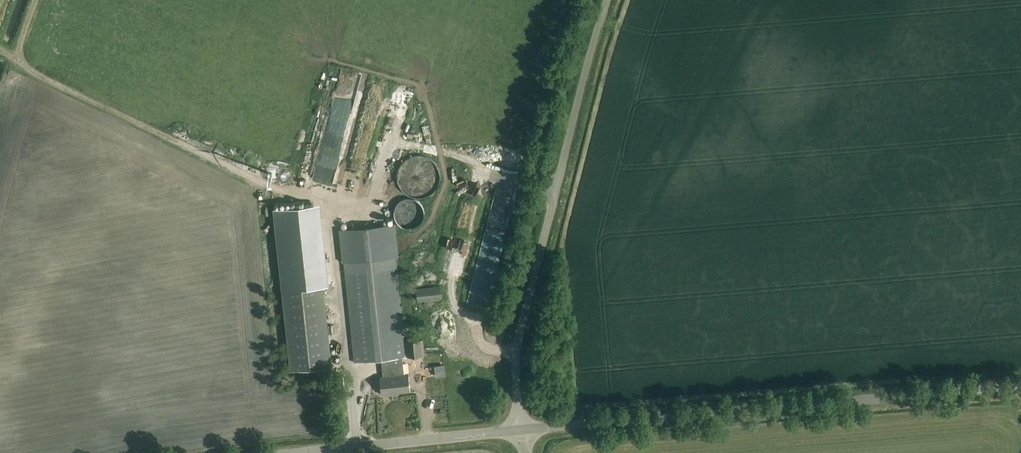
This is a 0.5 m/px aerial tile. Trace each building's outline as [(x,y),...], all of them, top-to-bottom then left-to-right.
[(373,108),(367,116),(375,122),(381,115),(373,108)] [(415,175),(419,167),(409,162),(404,169),(415,175)] [(487,252),(498,255),(521,177),(507,172),(498,202),(502,203),(487,252)] [(436,174),(432,183),(438,186),(443,177),(436,174)] [(343,198),(340,208),(349,211),(353,201),(343,198)] [(347,297),(352,337),(354,353),(355,364),(382,361),(384,377),(380,378),(382,395),(410,392),(408,374),(404,375),(402,358),(407,358),(425,356),(423,340),(405,342),(400,296),(396,257),(396,256),(392,225),(391,225),(340,231),(344,262),(344,266),(347,297)] [(418,301),(443,298),(441,285),(417,288),(418,301)] [(282,291),(290,371),(331,367),(323,286),(282,291)] [(442,375),(451,374),(450,363),(441,364),(442,375)]
